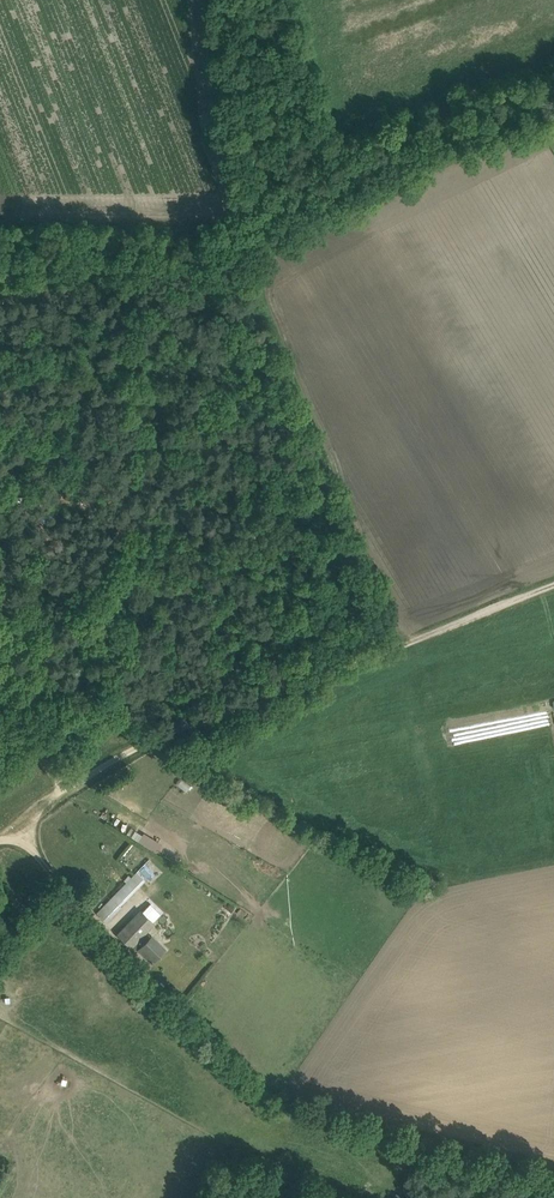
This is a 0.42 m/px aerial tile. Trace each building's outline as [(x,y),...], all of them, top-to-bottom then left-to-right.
[(142,835),(138,841),(156,852),(160,846),(142,835)] [(146,880),(138,871),(97,912),(106,922),(121,906),(146,880)] [(432,872),(424,875),(428,886),(436,883),(432,872)] [(152,962),(165,948),(151,935),(151,936),(146,932),(154,923),(141,910),(118,934),(132,947),(135,943),(138,946),(137,947),(152,962)]
